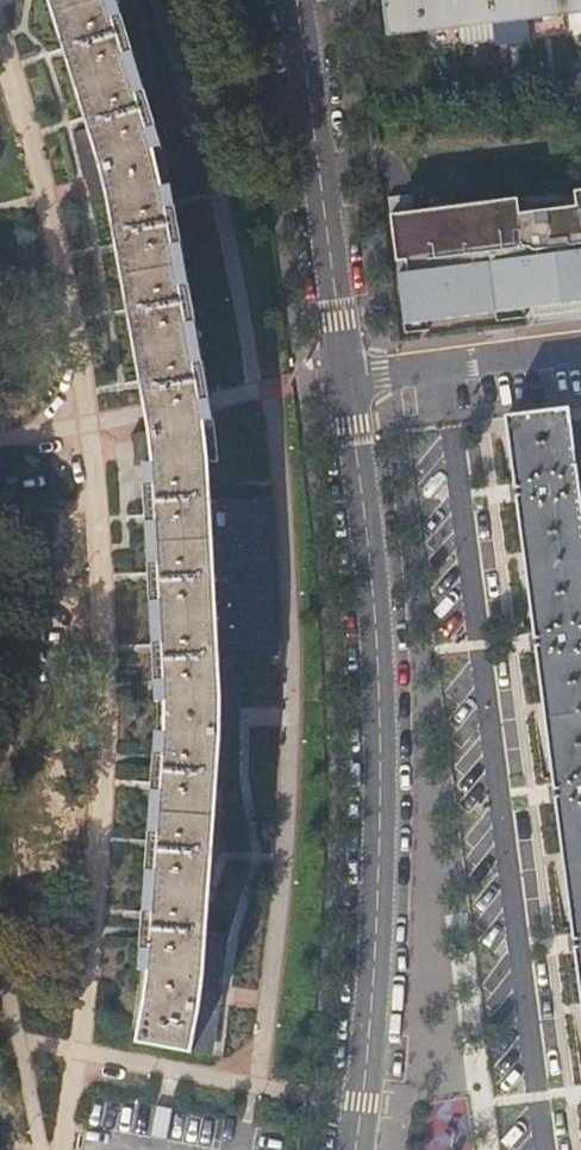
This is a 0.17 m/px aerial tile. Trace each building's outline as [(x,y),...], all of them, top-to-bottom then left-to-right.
[(170,212),(160,167),(107,0),(50,0),(91,126),(110,200),(95,203),(98,218),(170,212)] [(390,35),(580,10),(580,0),(385,0),(390,35)] [(76,129),(95,203),(110,200),(91,126),(76,129)] [(576,190),(578,205),(521,213),(519,197),(499,200),(500,212),(471,216),(469,204),(417,211),(392,214),(398,261),(408,260),(409,270),(399,271),(405,312),(427,309),(429,320),(497,311),(496,300),(562,292),(564,303),(580,300),(580,189),(576,190)] [(392,214),(417,211),(414,193),(390,196),(392,214)] [(499,200),(469,204),(471,216),(500,212),(499,200)] [(217,774),(239,778),(244,657),(279,657),(273,497),(213,499),(206,426),(203,406),(200,392),(172,222),(170,212),(98,218),(102,234),(115,231),(141,386),(146,415),(152,460),(153,465),(157,515),(161,599),(165,683),(166,742),(155,885),(151,945),(144,1000),(138,1038),(189,1048),(192,1039),(215,1041),(230,935),(207,934),(217,774)] [(497,311),(564,303),(562,292),(496,300),(497,311)] [(406,323),(429,320),(427,309),(405,312),(406,323)] [(138,461),(152,460),(146,415),(141,386),(129,388),(132,417),(138,461)] [(570,406),(509,414),(580,976),(580,487),(570,406)]
